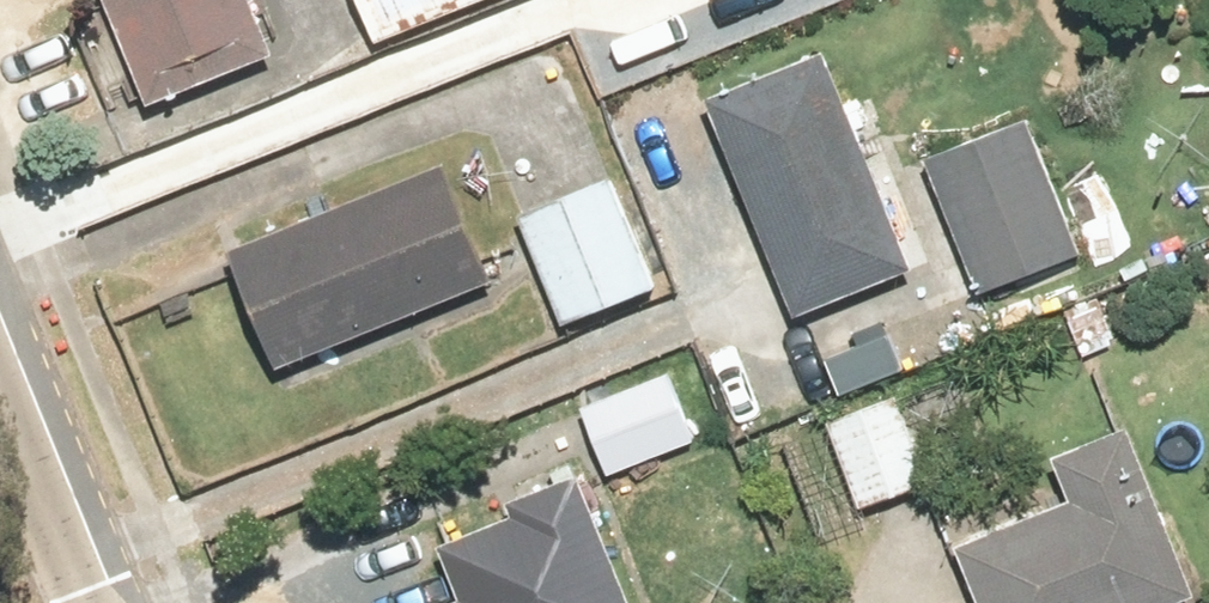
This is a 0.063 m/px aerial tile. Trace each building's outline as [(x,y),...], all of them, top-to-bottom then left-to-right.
[(141,111),(265,58),(240,0),(94,0),(141,111)] [(385,47),(527,0),(370,0),(385,47)] [(814,56),(695,104),(783,321),(903,272),(814,56)] [(1038,117),(931,158),(986,304),(1094,263),(1038,117)] [(265,375),(482,286),(434,170),(217,259),(265,375)] [(625,177),(524,215),(569,333),(670,295),(625,177)] [(684,373),(586,408),(614,487),(712,452),(684,373)] [(904,393),(829,424),(868,518),(943,487),(904,393)] [(946,552),(966,602),(1186,602),(1119,431),(1040,462),(1058,509),(946,552)] [(575,483),(491,515),(498,532),(430,557),(447,602),(621,602),(575,483)]
